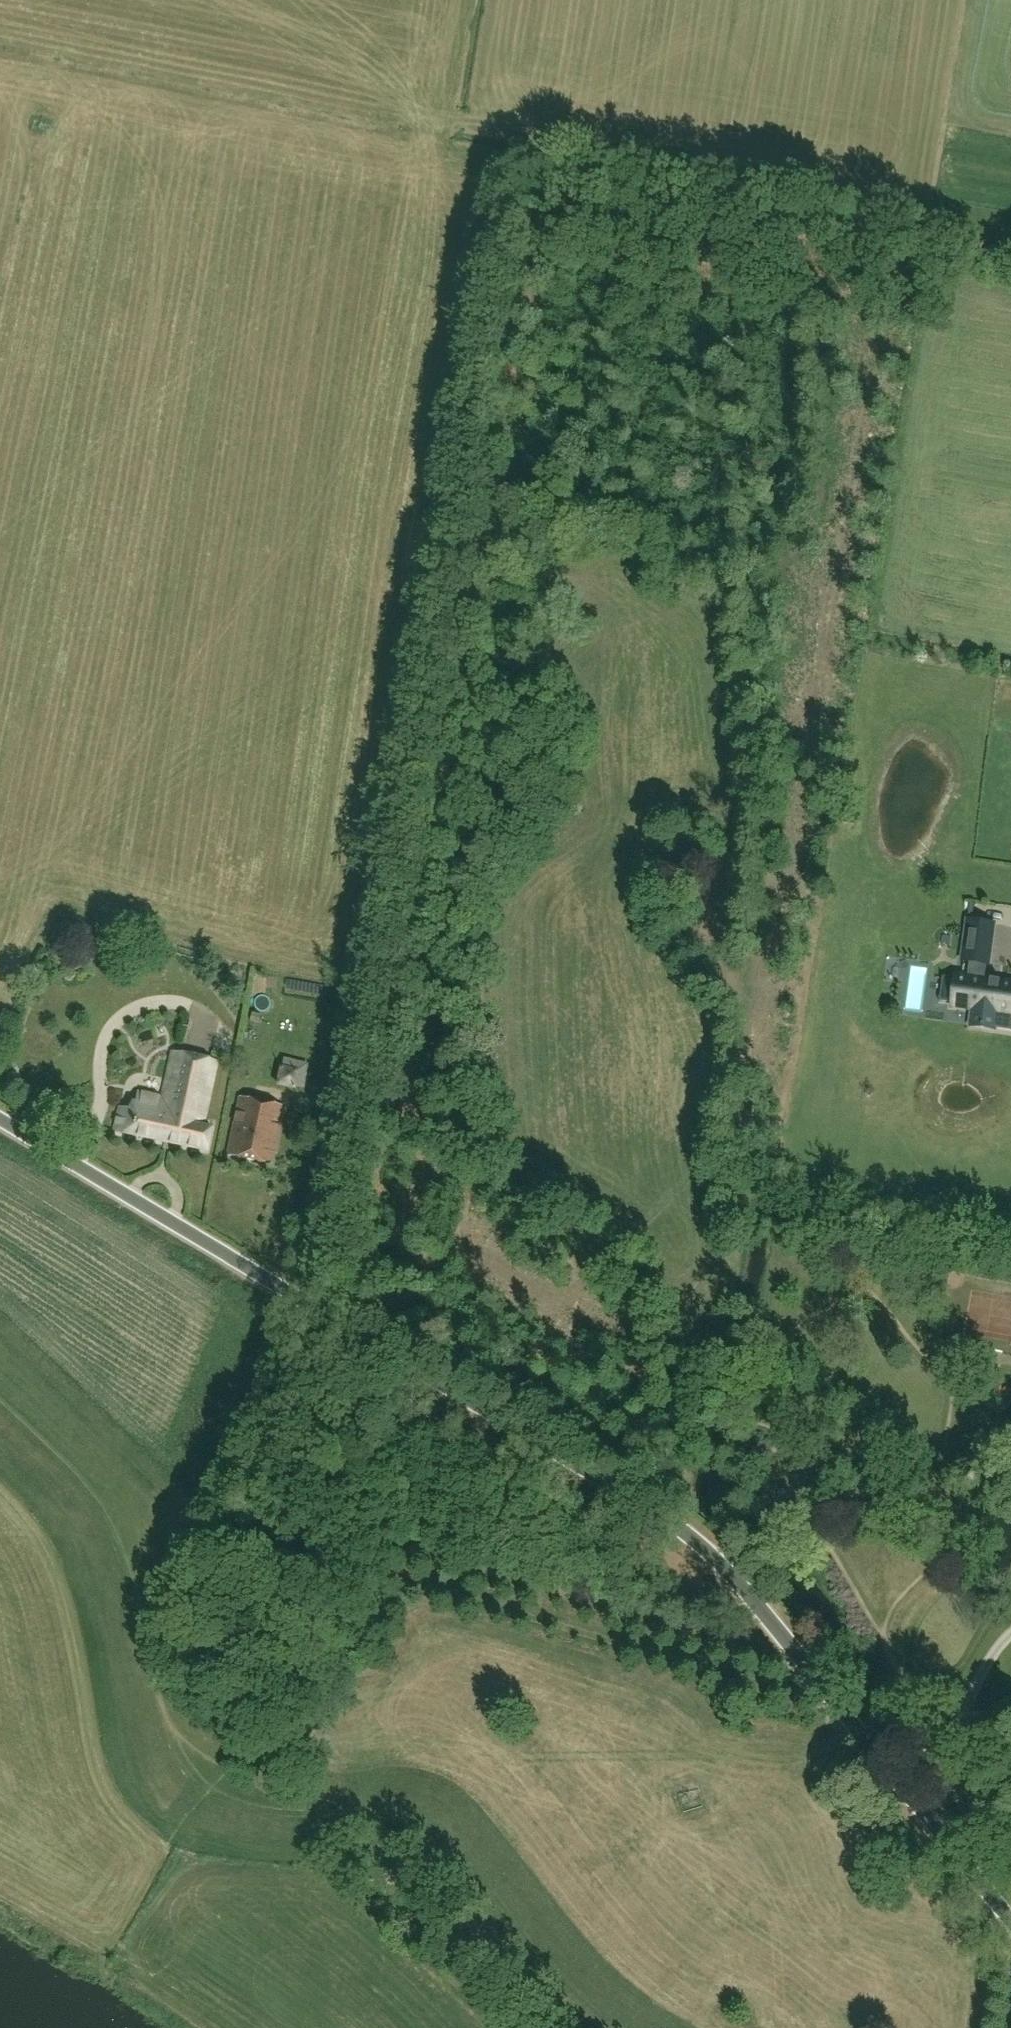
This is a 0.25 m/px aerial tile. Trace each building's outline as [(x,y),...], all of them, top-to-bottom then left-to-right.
[(963,960),(970,961),(968,977),(958,975),(953,1005),(974,1008),(971,1026),(995,1029),(997,1011),(1010,1013),(1010,982),(985,979),(987,963),(989,963),(995,924),(968,920),(963,960)] [(365,1019),(366,1003),(355,1002),(354,1018),(365,1019)] [(134,1112),(118,1108),(113,1132),(205,1152),(210,1128),(202,1127),(216,1063),(172,1054),(162,1099),(138,1094),(134,1112)] [(283,1105),(240,1096),(227,1154),(270,1164),(283,1105)]
